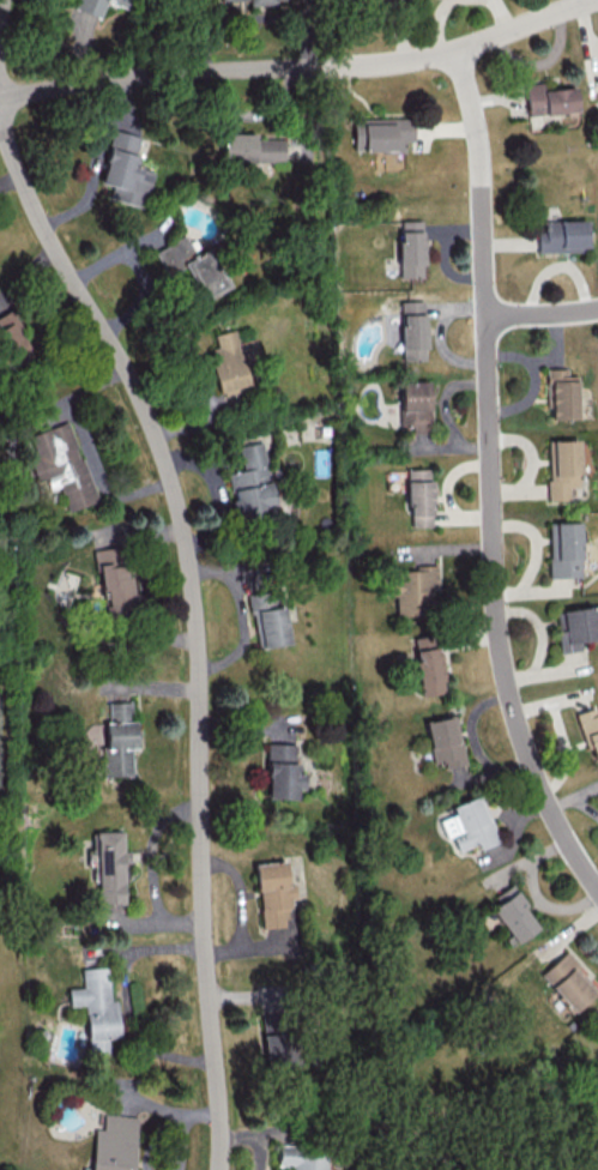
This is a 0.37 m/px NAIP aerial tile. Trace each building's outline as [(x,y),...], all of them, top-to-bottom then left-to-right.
[(99,18),(106,1),(116,5),(118,0),(79,0),(76,8),(99,18)] [(523,84),(528,117),(577,110),(573,86),(543,90),(542,81),(523,84)] [(352,118),(353,151),(404,150),(404,141),(412,141),(412,117),(352,118)] [(108,198),(143,207),(153,170),(134,165),(141,135),(114,128),(100,182),(111,185),(108,198)] [(282,138),(254,139),(254,132),(220,133),(221,163),(283,161),(282,138)] [(423,220),(399,220),(399,277),(423,277),(423,220)] [(538,252),(587,251),(586,220),(544,221),(544,231),(537,231),(538,252)] [(154,251),(167,275),(185,266),(204,300),(229,286),(208,248),(195,255),(185,235),(154,251)] [(424,300),(399,301),(402,361),(426,360),(424,300)] [(8,362),(31,355),(15,309),(0,314),(0,338),(8,362)] [(214,334),(217,347),(210,348),(220,399),(250,393),(237,329),(214,334)] [(576,419),(577,376),(567,375),(567,368),(548,368),(547,419),(576,419)] [(411,433),(429,433),(428,381),(399,382),(400,425),(411,425),(411,433)] [(29,434),(37,456),(29,458),(37,481),(46,478),(50,489),(60,486),(68,511),(96,502),(69,421),(29,434)] [(547,440),(548,500),(568,500),(568,487),(579,487),(578,440),(547,440)] [(238,446),(243,470),(228,473),(233,498),(231,498),(234,518),(266,512),(265,505),(274,504),(263,441),(238,446)] [(431,526),(430,468),(407,469),(407,526),(431,526)] [(580,577),(578,521),(548,522),(549,577),(580,577)] [(97,548),(105,615),(132,611),(124,545),(97,548)] [(388,571),(389,595),(395,595),(395,615),(432,614),(431,565),(414,565),(414,570),(388,571)] [(289,642),(282,605),(276,606),(273,589),(248,594),(257,648),(289,642)] [(562,629),(555,630),(558,653),(580,650),(579,641),(597,639),(595,625),(597,625),(597,606),(560,610),(562,629)] [(421,696),(445,692),(435,634),(411,638),(421,696)] [(134,748),(133,701),(107,702),(108,747),(102,747),(103,776),(131,776),(131,748),(134,748)] [(591,761),(597,759),(597,712),(592,714),(590,708),(575,713),(591,761)] [(432,762),(442,760),(444,769),(465,764),(454,715),(424,721),(432,762)] [(295,743),(267,743),(266,798),(295,799),(295,788),(302,788),(302,772),(294,772),(295,743)] [(438,819),(445,839),(450,837),(455,851),(477,844),(479,849),(498,842),(480,794),(449,805),(453,814),(438,819)] [(122,903),(122,862),(128,862),(128,850),(122,850),(122,831),(96,831),(96,903),(122,903)] [(260,928),(283,926),(283,917),(290,917),(289,898),(294,898),(293,883),(286,884),(284,861),(255,863),(260,928)] [(537,928),(510,885),(492,896),(497,903),(490,907),(512,943),(537,928)] [(597,988),(563,951),(538,975),(572,1012),(597,988)] [(117,1036),(115,999),(109,999),(107,966),(80,968),(81,987),(67,988),(68,1006),(84,1005),(87,1052),(109,1050),(108,1037),(117,1036)] [(287,1059),(282,999),(259,1001),(265,1061),(287,1059)] [(137,1116),(103,1114),(102,1129),(93,1128),(91,1169),(134,1169),(137,1116)] [(292,1165),(291,1169),(324,1169),(325,1148),(277,1144),(275,1163),(292,1165)]
